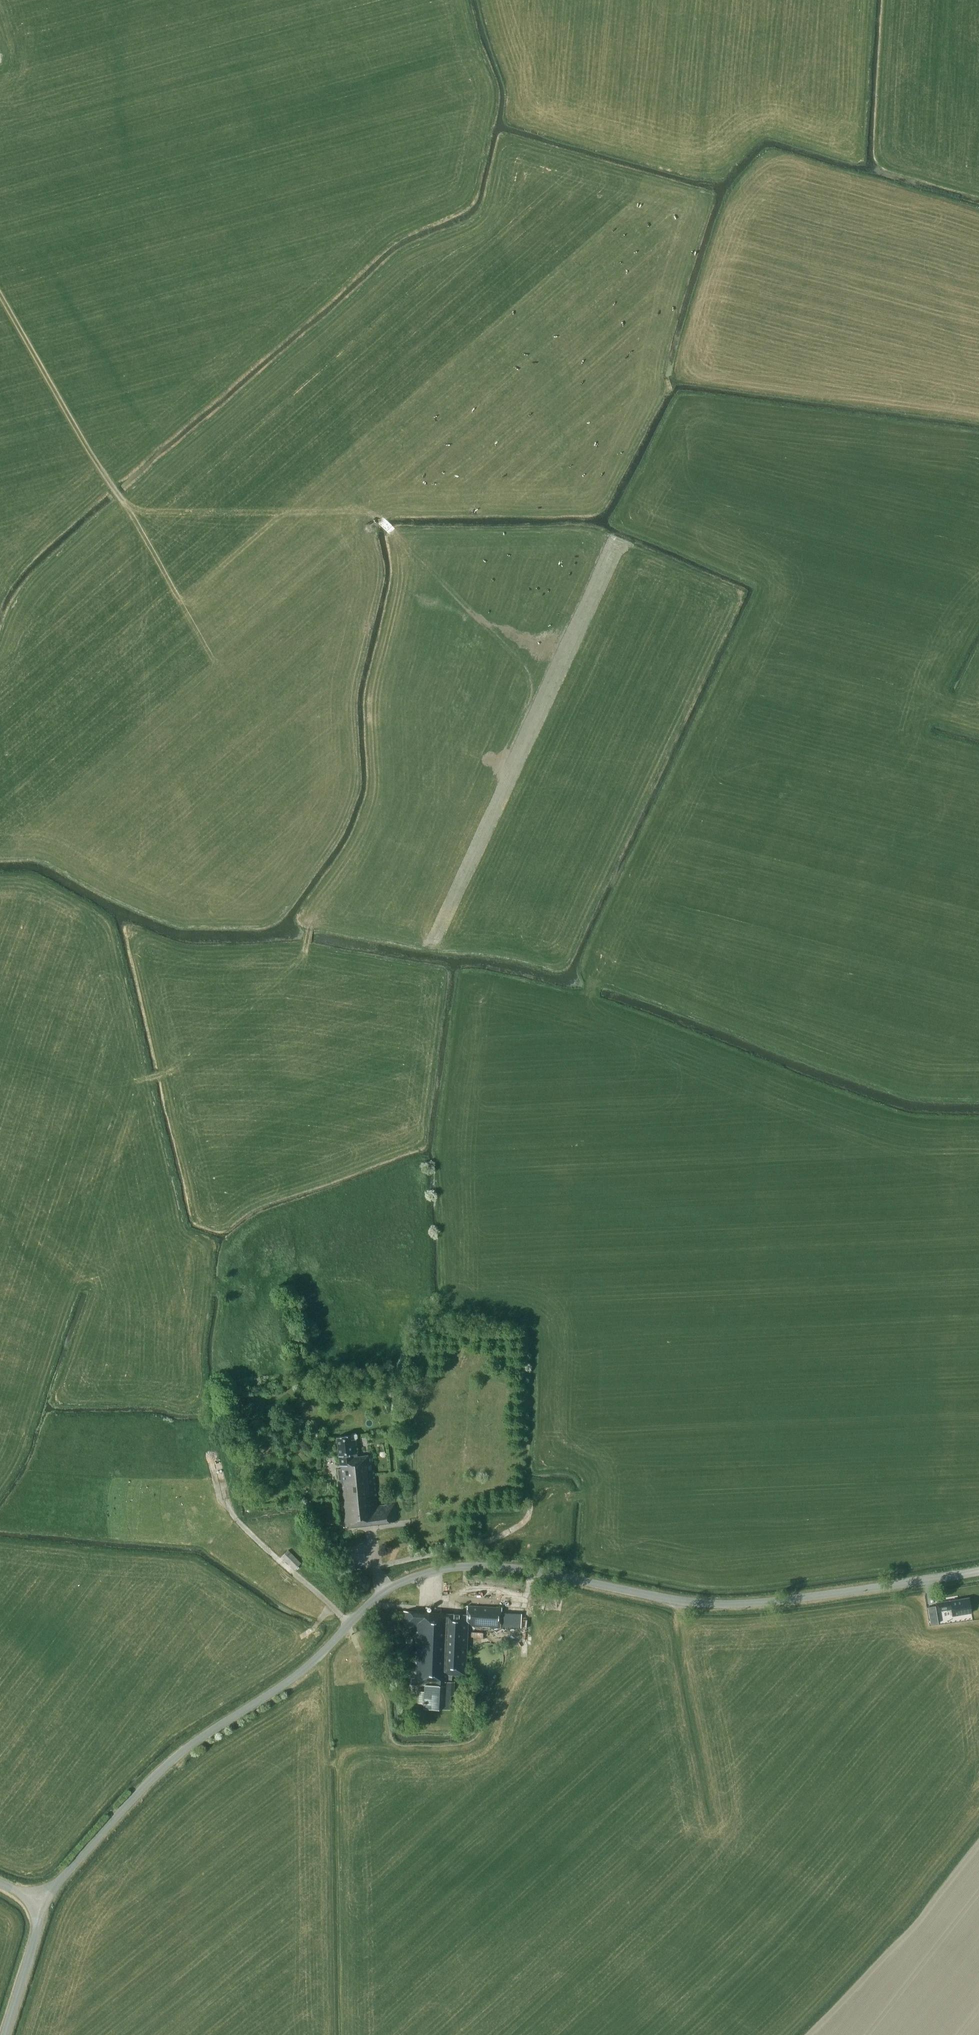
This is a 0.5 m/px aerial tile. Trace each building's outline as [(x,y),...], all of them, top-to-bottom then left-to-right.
[(344,1527),(396,1521),(394,1504),(378,1506),(373,1455),(358,1456),(356,1439),(358,1437),(358,1434),(355,1432),(353,1433),(351,1435),(351,1436),(337,1437),(340,1465),(341,1465),(342,1468),(338,1469),(344,1527)] [(301,1563),(288,1550),(282,1556),(295,1569),(301,1563)] [(971,1612),(969,1597),(936,1603),(938,1611),(951,1608),(953,1615),(971,1612)] [(501,1627),(502,1608),(471,1606),(468,1606),(467,1614),(405,1611),(404,1630),(414,1631),(412,1684),(425,1684),(425,1691),(419,1691),(419,1702),(425,1703),(424,1707),(450,1709),(451,1694),(454,1695),(454,1681),(452,1681),(452,1674),(466,1675),(468,1626),(501,1627)] [(522,1613),(502,1613),(501,1626),(521,1627),(522,1613)]
